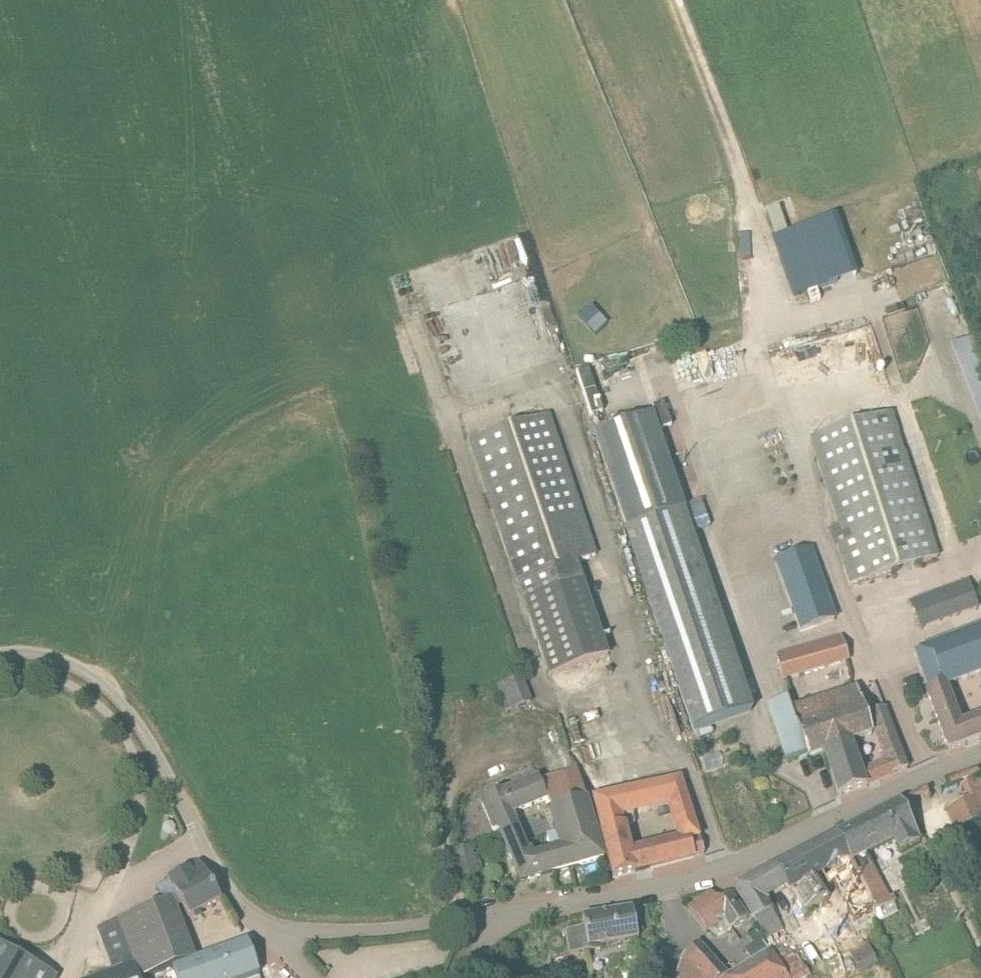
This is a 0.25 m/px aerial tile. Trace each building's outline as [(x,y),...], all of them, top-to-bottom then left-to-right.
[(778,234),(789,230),(780,205),(769,210),(778,234)] [(842,215),(775,235),(794,296),(860,276),(842,215)] [(980,417),(980,335),(957,343),(980,417)] [(898,437),(892,418),(890,412),(811,437),(839,524),(829,528),(835,547),(838,546),(851,586),(937,558),(898,437)] [(652,413),(594,433),(628,528),(625,530),(688,712),(745,692),(684,511),(686,510),(652,413)] [(470,440),(518,582),(550,676),(608,657),(576,562),(596,555),(548,414),(470,440)] [(801,632),(837,619),(813,549),(777,561),(801,632)] [(923,631),(980,609),(980,607),(970,577),(911,600),(923,631)] [(930,690),(927,691),(948,751),(980,739),(980,716),(961,723),(948,688),(980,676),(980,628),(916,652),(930,690)] [(783,678),(848,660),(841,638),(777,656),(783,678)] [(521,676),(497,685),(507,712),(531,703),(521,676)] [(839,796),(868,785),(881,780),(907,769),(884,708),(870,714),(887,762),(861,772),(851,742),(873,734),(856,690),(792,712),(807,756),(825,750),(839,796)] [(503,791),(502,790),(481,799),(494,832),(501,829),(520,882),(540,876),(603,859),(586,798),(577,770),(540,781),(538,776),(503,791)] [(598,817),(598,818),(613,878),(635,872),(694,857),(690,842),(699,838),(680,777),(643,787),(649,809),(667,805),(675,836),(632,847),(626,826),(635,823),(634,817),(635,816),(629,787),(605,793),(606,801),(604,801),(607,815),(598,817)] [(977,822),(980,820),(980,782),(979,778),(961,785),(967,799),(945,808),(954,831),(977,822)] [(900,802),(837,834),(876,911),(874,912),(878,920),(897,910),(893,903),(894,903),(891,897),(887,899),(864,855),(895,839),(901,851),(920,841),(900,802)] [(876,911),(837,834),(799,854),(774,867),(735,888),(766,939),(783,930),(763,897),(785,884),(804,915),(828,899),(826,896),(837,889),(855,922),(874,912),(876,911)] [(690,842),(694,857),(704,854),(700,839),(699,838),(690,842)] [(470,846),(455,850),(461,876),(476,872),(470,846)] [(200,863),(168,880),(189,917),(221,900),(200,863)] [(718,902),(712,894),(689,911),(704,932),(724,919),(730,929),(748,918),(731,893),(718,902)] [(139,977),(140,977),(173,965),(194,958),(172,899),(117,919),(134,964),(139,977)] [(638,938),(632,908),(582,917),(584,927),(566,931),(571,956),(590,952),(589,947),(638,938)] [(729,977),(790,977),(785,971),(783,971),(757,931),(749,936),(754,944),(745,950),(753,963),(729,977)] [(261,974),(247,938),(212,951),(194,958),(173,965),(177,977),(250,977),(261,974)] [(849,977),(878,964),(869,943),(839,959),(849,977)] [(57,977),(0,945),(0,977),(57,977)] [(700,949),(697,946),(696,946),(682,958),(688,964),(677,974),(681,977),(725,977),(700,949)] [(140,977),(139,977),(134,964),(114,972),(97,977),(141,977),(140,977)]
